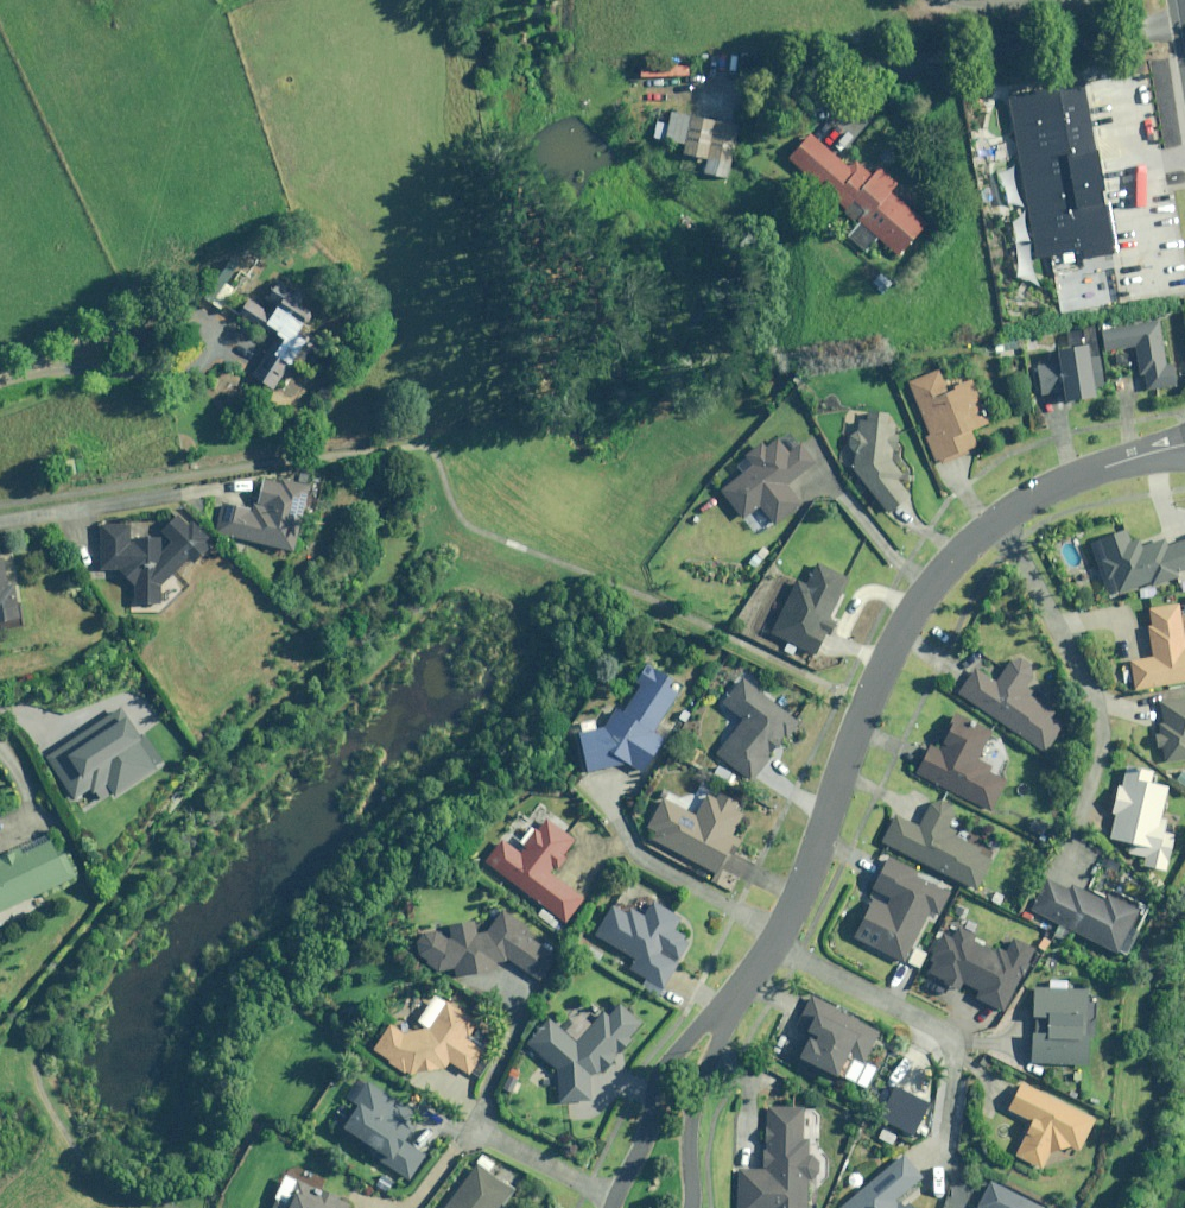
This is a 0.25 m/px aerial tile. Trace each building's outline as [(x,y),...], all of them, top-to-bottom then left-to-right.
[(1004,90),(1036,256),(1112,242),(1080,76),(1004,90)] [(736,125),(667,111),(662,139),(681,143),(678,154),(702,158),(699,173),(725,179),(736,125)] [(805,133),(783,158),(855,224),(844,236),(860,250),(872,236),(894,255),(923,224),(886,190),(895,181),(874,162),(864,173),(849,160),(842,166),(805,133)] [(305,331),(322,303),(281,278),(265,305),(250,296),(239,314),(275,336),(251,375),(275,389),(299,350),(323,365),(333,348),(305,331)] [(1156,319),(1098,325),(1100,349),(1130,346),(1133,374),(1141,373),(1142,387),(1173,384),(1171,361),(1161,362),(1156,319)] [(1083,345),(1049,347),(1050,361),(1031,363),(1034,394),(1058,392),(1058,398),(1089,395),(1088,383),(1097,382),(1094,354),(1084,355),(1083,345)] [(935,368),(903,381),(925,433),(920,435),(933,467),(967,454),(964,447),(973,443),(967,428),(984,421),(966,375),(942,385),(935,368)] [(851,453),(849,467),(883,511),(905,494),(894,480),(900,475),(889,460),(890,447),(893,447),(894,431),(891,431),(891,423),(884,423),(885,410),(864,409),(863,418),(855,417),(854,429),(853,429),(852,429),(851,430),(850,431),(849,431),(849,432),(848,432),(847,433),(847,434),(846,434),(846,435),(845,436),(845,437),(845,438),(844,439),(844,440),(844,441),(844,442),(844,443),(844,444),(845,444),(845,445),(845,446),(845,447),(846,448),(847,449),(847,450),(848,451),(849,452),(850,452),(851,453)] [(737,471),(715,489),(738,517),(754,505),(770,526),(799,504),(783,484),(811,462),(785,429),(762,448),(756,441),(730,462),(737,471)] [(77,458),(59,460),(61,477),(79,475),(77,458)] [(239,504),(233,537),(298,548),(301,533),(296,532),(298,520),(306,521),(313,482),(285,477),(284,482),(263,478),(258,507),(239,504)] [(172,541),(163,550),(164,536),(132,536),(132,522),(103,522),(103,570),(122,570),(134,582),(133,611),(163,612),(164,589),(191,558),(198,565),(214,547),(209,541),(215,534),(181,504),(159,529),(172,541)] [(1086,543),(1105,596),(1150,580),(1151,584),(1175,576),(1173,571),(1184,566),(1184,540),(1184,537),(1164,545),(1160,535),(1137,544),(1135,538),(1127,541),(1123,529),(1086,543)] [(23,619),(16,582),(10,583),(4,557),(0,558),(0,623),(23,619)] [(802,585),(793,580),(768,631),(787,640),(783,648),(792,653),(794,649),(810,657),(823,632),(825,634),(832,620),(826,617),(845,577),(814,562),(802,585)] [(1132,688),(1184,679),(1184,644),(1182,644),(1174,603),(1146,608),(1149,623),(1142,624),(1148,656),(1127,659),(1132,688)] [(967,668),(954,693),(1041,748),(1061,718),(1025,695),(1029,689),(1021,684),(1028,673),(1028,672),(1028,671),(1028,670),(1029,669),(1029,668),(1028,666),(1028,665),(1028,664),(1027,663),(1027,662),(1026,661),(1026,660),(1025,659),(1024,659),(1023,658),(1022,657),(1020,656),(1019,656),(1018,655),(1017,655),(1016,655),(1015,655),(1014,655),(1013,655),(1012,656),(1011,656),(1010,656),(1009,657),(1008,658),(1007,658),(1006,659),(1005,660),(1004,661),(1004,662),(994,681),(967,668)] [(608,725),(582,730),(590,772),(634,764),(648,772),(672,730),(660,723),(685,681),(648,660),(636,680),(642,683),(628,709),(620,705),(608,725)] [(805,724),(749,673),(726,698),(748,718),(719,750),(754,781),(805,724)] [(1156,701),(1157,722),(1156,722),(1156,731),(1152,731),(1153,747),(1161,746),(1162,759),(1184,757),(1184,697),(1156,701)] [(125,705),(45,752),(73,799),(93,788),(101,802),(164,764),(148,737),(145,739),(125,705)] [(925,744),(911,772),(986,808),(1001,778),(985,770),(988,765),(975,758),(987,732),(948,713),(931,747),(925,744)] [(1105,811),(1110,812),(1106,838),(1144,843),(1141,864),(1163,867),(1168,831),(1154,830),(1161,786),(1147,784),(1149,772),(1120,768),(1118,786),(1109,785),(1105,811)] [(1181,769),(1173,781),(1184,788),(1184,771),(1181,769)] [(645,834),(649,837),(723,877),(744,839),(736,835),(747,814),(737,808),(743,798),(725,789),(721,796),(710,790),(697,816),(664,798),(645,834)] [(890,814),(877,841),(972,887),(987,854),(949,836),(952,829),(944,825),(949,813),(949,812),(949,811),(949,810),(948,809),(948,808),(947,807),(947,806),(946,805),(945,804),(944,804),(944,803),(943,802),(942,802),(941,801),(940,801),(939,801),(938,800),(937,800),(936,800),(935,800),(934,800),(933,800),(932,800),(931,801),(930,801),(929,801),(929,802),(928,802),(927,803),(926,803),(925,804),(925,805),(915,825),(890,814)] [(1047,824),(1031,815),(1024,828),(1040,837),(1047,824)] [(501,837),(483,862),(569,923),(587,898),(551,873),(558,864),(562,867),(569,857),(564,854),(575,838),(549,820),(541,831),(537,828),(526,844),(528,846),(523,853),(501,837)] [(71,879),(51,835),(0,857),(0,911),(71,879)] [(1119,862),(1103,852),(1092,871),(1108,880),(1119,862)] [(867,899),(848,936),(898,961),(924,909),(935,914),(946,892),(911,874),(913,870),(882,854),(865,887),(885,898),(881,906),(867,899)] [(1062,941),(1068,929),(1119,955),(1134,927),(1127,924),(1135,908),(1104,892),(1100,899),(1069,883),(1066,889),(1044,877),(1028,908),(1055,922),(1048,934),(1062,941)] [(992,888),(986,898),(1001,907),(1006,897),(992,888)] [(613,904),(596,935),(637,958),(631,969),(648,978),(643,988),(660,997),(693,937),(679,929),(685,919),(655,902),(648,915),(633,906),(629,913),(613,904)] [(532,928),(503,910),(489,932),(478,933),(477,921),(454,923),(455,938),(450,939),(442,930),(441,930),(440,930),(438,930),(437,930),(436,930),(435,930),(434,930),(433,930),(432,931),(431,931),(430,931),(429,932),(428,932),(427,933),(426,934),(425,935),(424,936),(423,937),(423,938),(422,938),(422,939),(421,940),(421,941),(420,942),(420,943),(420,944),(419,945),(419,946),(419,947),(419,949),(419,950),(419,951),(419,952),(419,953),(436,970),(457,967),(458,977),(501,971),(499,962),(509,960),(537,977),(555,948),(529,933),(532,928)] [(933,955),(925,971),(942,980),(940,984),(956,992),(960,985),(973,992),(970,998),(997,1012),(1030,947),(1010,937),(1003,951),(993,945),(990,950),(970,940),(973,935),(954,926),(948,936),(939,931),(928,952),(933,955)] [(1040,1016),(1040,1022),(1031,1022),(1030,1032),(1027,1031),(1026,1063),(1081,1065),(1084,987),(1028,985),(1027,1015),(1040,1016)] [(479,1020),(438,995),(420,1022),(429,1028),(407,1032),(390,1023),(375,1050),(391,1058),(389,1063),(413,1075),(446,1068),(451,1060),(471,1072),(488,1046),(469,1034),(479,1020)] [(874,1029),(806,996),(793,1024),(803,1029),(790,1057),(837,1080),(848,1056),(859,1061),(874,1029)] [(528,1040),(559,1068),(559,1102),(608,1101),(607,1076),(624,1057),(619,1052),(624,1048),(626,1049),(634,1040),(631,1037),(645,1021),(623,1001),(612,1013),(608,1009),(579,1041),(551,1016),(528,1040)] [(522,1078),(511,1072),(504,1088),(514,1093),(522,1078)] [(424,1119),(362,1078),(349,1098),(360,1105),(346,1127),(388,1155),(384,1161),(411,1178),(427,1154),(409,1143),(424,1119)] [(1090,1119),(1017,1083),(1005,1109),(1028,1120),(1011,1157),(1038,1169),(1044,1155),(1065,1147),(1075,1152),(1090,1119)] [(923,1101),(886,1085),(872,1118),(909,1134),(923,1101)] [(735,1169),(735,1207),(801,1207),(801,1179),(808,1179),(809,1179),(810,1178),(811,1178),(811,1177),(812,1176),(813,1175),(814,1174),(814,1173),(814,1172),(815,1171),(815,1170),(815,1169),(815,1168),(815,1167),(815,1166),(815,1165),(815,1164),(815,1163),(815,1162),(814,1161),(814,1160),(813,1160),(813,1159),(812,1158),(812,1157),(811,1157),(810,1156),(809,1156),(809,1155),(808,1155),(807,1154),(806,1154),(805,1154),(805,1138),(800,1138),(801,1107),(765,1106),(764,1126),(761,1126),(760,1149),(758,1149),(757,1169),(735,1169)] [(896,1135),(880,1129),(875,1142),(891,1148),(896,1135)] [(835,1207),(910,1207),(906,1203),(901,1207),(893,1197),(918,1177),(900,1155),(835,1207)] [(514,1188),(477,1164),(445,1207),(500,1207),(514,1188)] [(943,1167),(929,1167),(930,1196),(944,1195),(943,1167)] [(288,1174),(275,1200),(278,1201),(274,1207),(355,1207),(288,1174)] [(987,1182),(975,1207),(976,1207),(1042,1207),(987,1182)]
